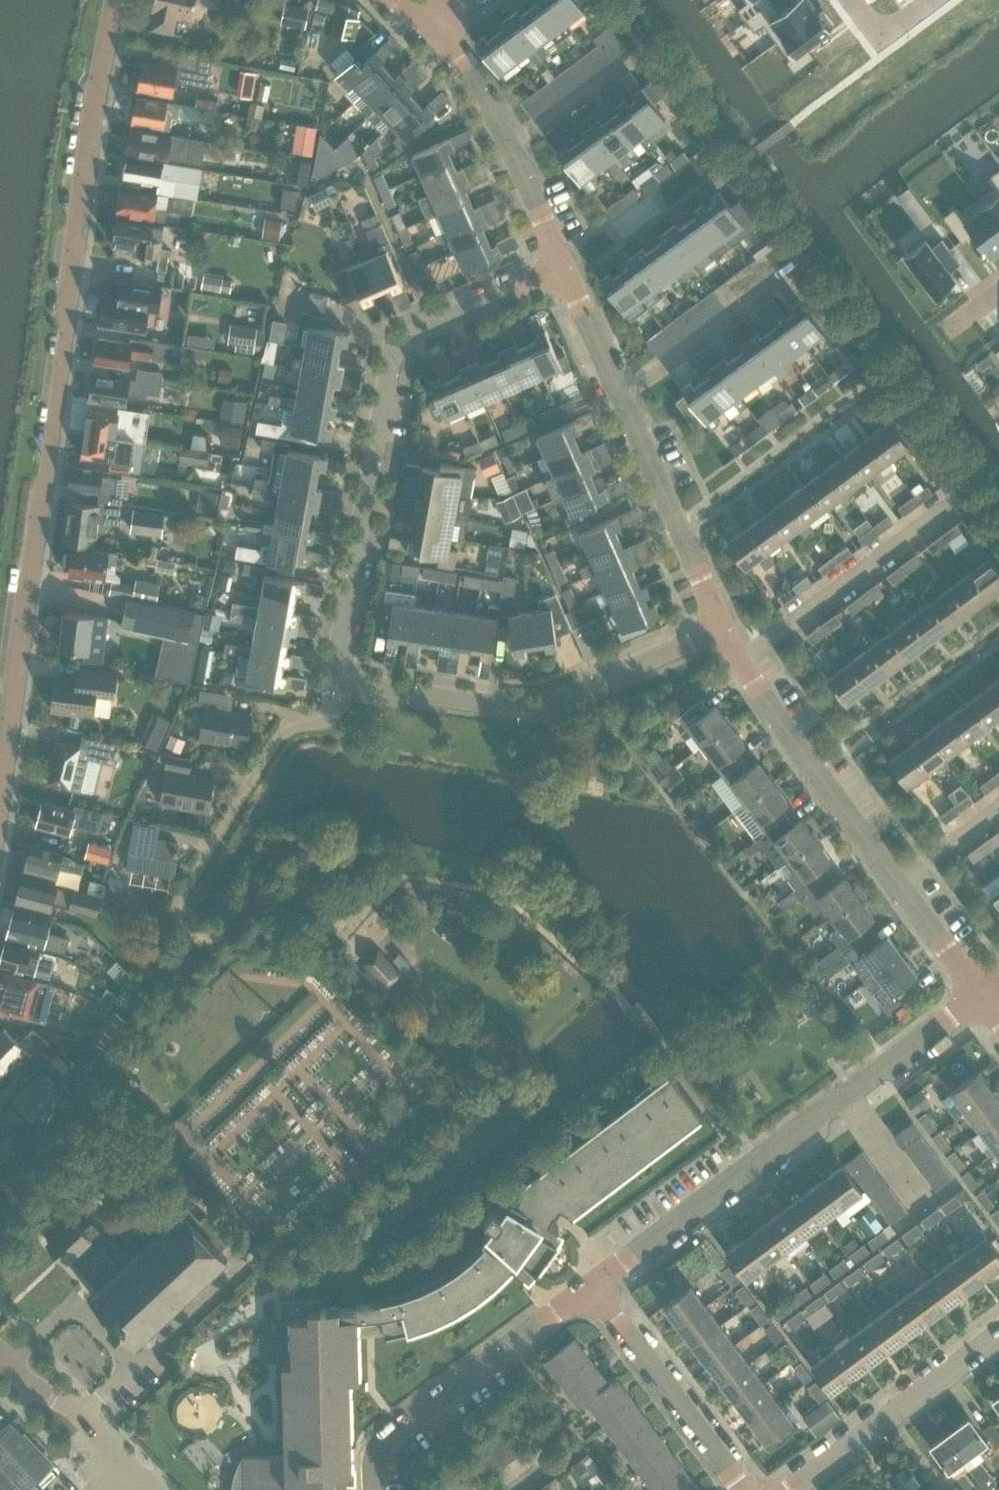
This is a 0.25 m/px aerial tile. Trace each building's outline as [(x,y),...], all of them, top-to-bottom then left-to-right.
[(153,10),(156,11),(153,28),(173,32),(177,15),(192,18),(196,2),(221,7),(222,0),(155,0),(153,10)] [(316,8),(326,10),(328,0),(318,0),(316,8)] [(531,7),(551,34),(557,42),(574,29),(568,21),(553,0),(539,0),(539,1),(531,7)] [(568,21),(585,9),(579,0),(553,0),(568,21)] [(747,1),(738,8),(747,19),(772,0),(746,0),(747,1)] [(747,19),(755,31),(764,24),(777,41),(819,10),(818,9),(817,9),(815,7),(816,6),(811,0),(794,0),(781,10),(773,0),(772,0),(747,19)] [(284,3),(281,23),(304,27),(308,7),(284,3)] [(350,7),(348,15),(349,16),(358,18),(361,10),(350,7)] [(519,8),(510,14),(534,47),(542,57),(549,51),(542,41),(551,34),(531,7),(522,13),(519,8)] [(819,10),(777,41),(789,58),(787,60),(795,71),(815,56),(808,46),(832,28),(830,25),(833,23),(823,8),(819,11),(819,10)] [(505,26),(497,32),(517,59),(527,52),(534,62),(542,57),(534,47),(510,14),(502,21),(505,26)] [(354,38),(360,18),(358,18),(349,16),(348,15),(343,35),(354,38)] [(610,26),(595,37),(600,44),(611,59),(619,53),(627,47),(617,35),(610,26)] [(499,72),(517,59),(497,32),(488,38),(485,34),(476,40),(499,72)] [(347,47),(332,62),(340,71),(336,75),(350,89),(347,92),(354,100),(363,92),(388,69),(381,62),(385,58),(377,50),(363,64),(356,56),(355,56),(347,47)] [(213,59),(181,54),(180,63),(160,60),(159,64),(143,62),(139,88),(174,94),(176,82),(208,87),(213,59)] [(579,59),(567,68),(572,76),(585,66),(579,59)] [(591,74),(585,66),(572,76),(578,84),(591,74)] [(363,92),(354,100),(362,109),(368,116),(406,81),(399,73),(394,77),(388,69),(363,92)] [(246,70),(244,78),(256,80),(258,72),(246,70)] [(663,96),(651,80),(634,93),(638,97),(629,103),(650,131),(666,119),(654,102),(663,96)] [(384,115),(392,123),(416,100),(409,93),(413,89),(406,81),(368,116),(375,123),(384,115)] [(533,93),(539,101),(552,91),(546,83),(533,93)] [(552,91),(539,101),(545,109),(558,99),(552,91)] [(178,116),(193,118),(215,122),(216,111),(137,97),(133,122),(165,127),(165,124),(172,125),(173,117),(178,118),(178,116)] [(197,97),(195,107),(216,111),(218,101),(197,97)] [(650,131),(629,103),(626,98),(617,105),(621,110),(612,116),(633,144),(641,137),(648,147),(656,141),(649,131),(650,131)] [(416,100),(392,123),(401,133),(396,139),(404,148),(410,143),(435,120),(431,116),(436,112),(428,103),(423,108),(416,100)] [(257,103),(255,116),(263,117),(265,105),(257,103)] [(633,144),(612,116),(604,123),(600,118),(592,124),(623,167),(631,161),(623,150),(633,144)] [(298,123),(293,151),(313,154),(317,127),(298,123)] [(623,167),(592,124),(583,130),(587,135),(578,142),(598,169),(608,162),(615,173),(623,167)] [(132,127),(128,151),(199,162),(203,139),(132,127)] [(353,130),(335,147),(339,155),(344,164),(359,155),(363,153),(353,130)] [(321,131),(311,171),(316,179),(330,172),(336,168),(344,164),(339,155),(335,147),(321,131)] [(413,154),(422,173),(454,159),(449,149),(455,147),(450,137),(413,154)] [(598,169),(578,142),(570,148),(566,143),(557,150),(581,182),(589,191),(595,186),(596,185),(590,175),(598,169)] [(371,149),(363,153),(370,169),(379,165),(371,149)] [(672,149),(666,153),(671,160),(678,156),(672,149)] [(678,156),(671,160),(677,168),(690,158),(684,151),(678,156)] [(127,156),(124,177),(160,183),(158,192),(171,194),(198,198),(203,169),(127,156)] [(293,158),(289,180),(307,183),(311,161),(293,158)] [(422,173),(431,192),(468,176),(463,166),(458,168),(454,159),(422,173)] [(656,161),(649,167),(654,173),(660,181),(673,171),(667,164),(665,165),(656,161)] [(998,227),(998,170),(990,177),(997,186),(979,200),(998,227)] [(654,173),(640,183),(646,191),(660,181),(654,173)] [(383,174),(374,178),(381,192),(389,188),(383,174)] [(431,192),(420,197),(429,217),(439,212),(471,198),(467,188),(472,186),(468,176),(431,192)] [(326,185),(309,194),(313,202),(331,194),(326,185)] [(909,186),(896,195),(901,201),(914,192),(909,186)] [(118,192),(117,198),(120,202),(118,211),(139,214),(139,216),(154,219),(166,221),(168,208),(156,206),(158,193),(122,187),(122,189),(118,192)] [(397,204),(389,188),(381,192),(388,208),(397,204)] [(634,188),(620,198),(626,206),(640,196),(634,188)] [(714,203),(706,208),(732,243),(757,225),(739,200),(731,206),(720,191),(710,197),(714,203)] [(293,198),(292,208),(300,209),(301,199),(293,198)] [(440,213),(429,218),(437,234),(440,233),(441,235),(448,231),(485,215),(481,205),(476,207),(471,198),(439,212),(440,213)] [(620,198),(607,208),(612,216),(626,206),(620,198)] [(979,200),(961,213),(957,207),(945,216),(963,239),(973,231),(990,255),(998,248),(998,227),(979,200)] [(709,249),(715,256),(732,243),(706,208),(703,203),(694,210),(697,215),(689,221),(709,249)] [(394,252),(382,223),(377,212),(362,218),(377,254),(368,258),(382,289),(391,285),(393,291),(403,287),(389,255),(394,252)] [(392,216),(398,230),(407,227),(400,212),(392,216)] [(489,224),(485,215),(448,231),(441,235),(443,242),(452,239),(457,250),(488,236),(484,227),(489,224)] [(266,218),(263,236),(280,238),(283,221),(266,218)] [(350,218),(342,222),(348,238),(356,234),(357,234),(350,218)] [(159,257),(157,268),(167,270),(171,248),(162,246),(165,227),(117,219),(113,241),(125,243),(124,251),(159,257)] [(677,222),(669,228),(693,261),(698,268),(715,256),(709,249),(689,221),(681,227),(677,222)] [(407,227),(398,230),(406,246),(414,243),(407,227)] [(660,235),(664,240),(656,246),(676,273),(681,281),(698,268),(693,261),(669,228),(660,235)] [(348,238),(346,239),(352,254),(363,249),(356,234),(348,238)] [(492,245),(488,236),(457,250),(466,270),(503,254),(498,242),(492,245)] [(765,236),(749,248),(757,258),(765,252),(773,246),(765,236)] [(960,262),(942,239),(932,247),(926,238),(905,254),(937,296),(951,286),(949,283),(955,278),(950,270),(960,262)] [(644,247),(635,254),(659,286),(676,273),(656,246),(647,252),(644,247)] [(773,246),(765,252),(776,267),(785,261),(773,246)] [(409,254),(416,268),(424,265),(418,250),(409,254)] [(765,252),(757,258),(768,273),(776,267),(765,252)] [(659,286),(635,254),(627,260),(630,265),(622,271),(642,298),(645,303),(650,303),(657,298),(662,294),(662,290),(659,286)] [(372,293),(382,289),(368,258),(334,273),(345,298),(359,292),(364,304),(375,299),(372,293)] [(424,265),(416,268),(423,285),(432,281),(424,265)] [(165,280),(166,272),(157,270),(155,279),(165,280)] [(625,311),(642,298),(622,271),(614,277),(610,273),(601,279),(625,311)] [(205,273),(202,287),(221,290),(223,278),(224,277),(205,273)] [(725,282),(731,289),(742,281),(737,273),(725,282)] [(223,278),(221,290),(231,292),(233,279),(223,278)] [(106,293),(101,323),(145,330),(148,309),(159,310),(162,287),(133,283),(119,281),(117,295),(106,293)] [(742,281),(731,289),(737,297),(748,288),(742,281)] [(310,292),(308,305),(327,309),(329,295),(310,292)] [(696,293),(693,295),(698,302),(701,300),(696,293)] [(698,302),(692,307),(697,314),(709,306),(703,298),(701,300),(698,302)] [(795,312),(787,317),(807,345),(824,332),(800,300),(791,306),(795,312)] [(714,314),(709,306),(697,314),(703,322),(714,314)] [(303,312),(297,346),(306,347),(340,353),(342,343),(347,344),(349,333),(324,328),(326,316),(303,312)] [(778,324),(770,330),(790,358),(807,345),(787,317),(783,312),(774,319),(778,324)] [(274,319),(271,338),(284,340),(287,322),(274,319)] [(239,323),(236,347),(255,350),(256,342),(257,327),(258,325),(239,323)] [(670,323),(658,332),(663,340),(675,331),(670,323)] [(257,327),(256,342),(264,343),(266,328),(257,327)] [(538,340),(528,344),(542,375),(554,370),(555,375),(573,367),(566,353),(558,356),(546,330),(535,335),(538,340)] [(770,330),(761,336),(758,332),(749,338),(773,370),(778,376),(779,376),(781,379),(790,373),(783,363),(790,358),(770,330)] [(681,339),(675,331),(663,340),(669,348),(681,339)] [(96,349),(94,357),(97,359),(96,362),(130,368),(132,354),(173,361),(175,344),(133,337),(132,347),(99,342),(98,348),(96,349)] [(745,349),(736,355),(756,383),(763,392),(774,384),(772,381),(778,376),(773,370),(749,338),(741,344),(745,349)] [(268,340),(265,355),(276,357),(279,342),(268,340)] [(843,341),(833,348),(850,371),(860,364),(843,341)] [(517,343),(507,347),(523,384),(542,375),(528,344),(519,348),(517,343)] [(338,363),(340,353),(306,347),(304,359),(295,357),(293,366),(303,368),(342,375),(344,364),(338,363)] [(497,351),(500,357),(491,361),(504,392),(523,384),(507,347),(497,351)] [(989,354),(978,363),(983,369),(994,360),(989,354)] [(740,395),(756,383),(736,355),(728,361),(724,357),(716,363),(740,395)] [(479,360),(469,364),(485,401),(488,408),(497,404),(494,397),(504,392),(491,361),(481,366),(479,360)] [(266,362),(264,375),(265,376),(275,378),(278,363),(266,361),(266,362)] [(711,374),(702,380),(723,407),(740,395),(716,363),(707,369),(711,374)] [(466,409),(485,401),(469,364),(459,369),(461,374),(452,379),(466,409)] [(842,364),(829,374),(835,381),(848,372),(842,364)] [(222,368),(220,378),(232,380),(233,370),(222,368)] [(342,375),(303,368),(299,389),(333,395),(334,384),(340,385),(342,375)] [(89,386),(88,394),(90,397),(90,398),(126,404),(128,393),(146,396),(147,392),(160,394),(162,385),(163,377),(163,373),(140,369),(138,382),(94,375),(93,384),(89,386)] [(827,372),(821,377),(828,386),(831,384),(835,381),(829,374),(827,372)] [(434,380),(430,382),(434,390),(438,398),(432,400),(430,406),(435,416),(440,418),(445,416),(446,418),(466,409),(452,379),(443,383),(440,377),(434,380)] [(713,414),(723,407),(702,380),(694,386),(691,382),(682,388),(686,394),(676,401),(696,427),(705,420),(711,428),(719,422),(713,414)] [(808,382),(804,385),(808,391),(812,387),(810,385),(808,382)] [(808,391),(800,396),(805,404),(817,394),(812,387),(808,391)] [(295,411),(329,417),(334,418),(337,406),(331,405),(333,395),(299,389),(297,400),(272,396),(270,405),(286,408),(286,409),(295,411)] [(735,405),(751,429),(768,418),(752,394),(735,405)] [(572,400),(556,407),(560,415),(576,408),(572,400)] [(236,401),(233,420),(246,422),(249,403),(236,401)] [(792,402),(779,413),(784,420),(798,409),(792,402)] [(89,408),(86,432),(146,441),(150,411),(119,407),(118,413),(89,408)] [(556,407),(541,413),(545,422),(560,415),(556,407)] [(327,426),(329,417),(295,411),(286,409),(283,425),(259,421),(257,432),(318,443),(319,435),(331,437),(333,427),(327,426)] [(767,432),(784,420),(779,413),(762,425),(767,432)] [(521,432),(537,425),(533,417),(518,424),(521,432)] [(538,436),(547,456),(578,442),(574,433),(579,430),(575,420),(538,436)] [(888,421),(868,436),(887,461),(907,446),(888,421)] [(507,439),(521,432),(518,424),(503,430),(507,439)] [(762,425),(745,438),(750,445),(767,432),(762,425)] [(228,426),(224,446),(240,449),(244,429),(228,426)] [(142,472),(146,441),(86,432),(82,455),(112,460),(111,468),(142,472)] [(495,434),(480,441),(484,449),(499,442),(495,434)] [(868,436),(848,451),(867,476),(880,467),(885,473),(893,467),(888,461),(887,461),(868,436)] [(262,438),(261,447),(275,449),(271,469),(318,478),(319,468),(325,469),(327,457),(289,451),(291,443),(262,438)] [(745,438),(732,448),(737,455),(750,445),(745,438)] [(480,441),(464,448),(468,456),(484,449),(480,441)] [(546,479),(547,479),(592,459),(588,449),(582,452),(578,442),(547,456),(537,460),(546,479)] [(512,451),(503,455),(510,471),(519,467),(512,451)] [(847,492),(867,476),(848,451),(828,466),(847,492)] [(494,452),(480,458),(485,471),(500,464),(494,452)] [(547,479),(546,479),(555,498),(556,498),(564,494),(595,481),(591,471),(596,469),(592,459),(547,479)] [(422,478),(428,480),(427,490),(471,498),(477,468),(442,462),(442,463),(443,463),(442,470),(424,467),(422,478)] [(100,492),(99,494),(116,496),(116,495),(118,478),(102,476),(102,470),(72,466),(69,488),(100,492)] [(808,481),(827,507),(847,492),(828,466),(808,481)] [(316,488),(318,478),(271,469),(269,482),(257,480),(255,487),(320,499),(322,489),(316,488)] [(515,474),(506,477),(511,489),(513,492),(514,492),(521,488),(515,474)] [(599,490),(595,481),(564,494),(572,514),(584,509),(609,498),(605,488),(599,490)] [(806,522),(827,507),(808,481),(787,496),(806,522)] [(920,482),(913,488),(917,493),(924,487),(920,482)] [(934,492),(928,485),(924,487),(917,493),(913,496),(919,503),(934,492)] [(320,499),(255,487),(254,497),(280,501),(278,513),(310,519),(312,508),(318,509),(320,499)] [(522,489),(514,492),(523,512),(527,510),(536,507),(536,506),(533,500),(528,487),(522,489)] [(418,498),(416,509),(467,518),(471,498),(427,490),(425,500),(418,498)] [(223,491),(221,506),(232,508),(234,493),(223,491)] [(201,492),(198,513),(216,515),(220,495),(201,492)] [(68,501),(62,542),(95,546),(98,521),(120,524),(123,496),(116,495),(116,496),(99,494),(98,505),(68,501)] [(512,494),(500,499),(508,519),(521,514),(512,494)] [(806,522),(787,496),(767,511),(786,537),(798,528),(805,537),(813,531),(806,522)] [(904,514),(919,503),(913,496),(899,507),(904,514)] [(536,507),(527,510),(534,527),(543,523),(536,507)] [(132,529),(163,534),(166,514),(135,509),(132,529)] [(421,521),(419,531),(452,537),(464,539),(467,518),(416,509),(414,520),(421,521)] [(572,514),(564,518),(567,524),(587,516),(584,509),(572,514)] [(767,511),(747,527),(766,552),(786,537),(767,511)] [(312,541),(314,530),(309,529),(310,519),(278,513),(275,524),(249,520),(248,528),(274,533),(274,534),(306,540),(312,541)] [(888,515),(873,526),(879,534),(893,523),(888,515)] [(580,533),(589,553),(620,539),(616,529),(622,527),(617,516),(592,527),(580,533)] [(589,520),(576,526),(579,533),(580,533),(592,527),(589,520)] [(957,523),(943,534),(948,542),(963,531),(957,523)] [(514,526),(512,544),(527,547),(528,545),(530,532),(530,529),(514,526)] [(873,526),(858,536),(864,544),(879,534),(873,526)] [(747,527),(728,541),(727,542),(746,567),(758,558),(765,568),(773,562),(766,552),(747,527)] [(450,548),(452,537),(419,531),(417,541),(410,540),(409,549),(440,555),(438,565),(455,568),(458,550),(450,548)] [(530,532),(528,545),(538,546),(532,532),(530,532)] [(238,544),(236,555),(246,557),(263,560),(302,567),(303,560),(309,561),(311,550),(305,549),(306,540),(274,534),(272,545),(262,544),(261,548),(238,544)] [(943,534),(928,545),(933,553),(948,542),(943,534)] [(585,578),(597,572),(635,556),(630,546),(625,549),(620,539),(589,553),(593,562),(580,568),(585,578)] [(498,575),(504,546),(491,543),(485,572),(498,575)] [(848,545),(833,556),(839,564),(854,552),(848,545)] [(67,552),(66,566),(72,567),(71,574),(106,579),(106,578),(113,577),(109,594),(128,597),(157,603),(161,582),(137,577),(135,584),(121,581),(121,577),(116,571),(119,552),(110,551),(74,546),(73,553),(67,552)] [(561,565),(555,549),(546,553),(552,569),(561,565)] [(917,553),(902,564),(908,572),(922,561),(917,553)] [(597,572),(606,592),(638,578),(633,568),(639,566),(635,556),(597,572)] [(833,556),(819,567),(824,575),(839,564),(833,556)] [(998,589),(998,569),(990,557),(970,572),(988,597),(998,589)] [(226,561),(223,571),(234,573),(236,563),(226,561)] [(386,561),(384,575),(399,577),(402,563),(386,561)] [(303,592),(305,581),(270,575),(271,568),(245,563),(243,572),(256,574),(255,582),(265,583),(263,595),(295,601),(297,591),(303,592)] [(419,576),(421,566),(403,563),(401,572),(419,576)] [(902,564),(888,575),(893,583),(908,572),(902,564)] [(561,565),(552,569),(559,584),(568,580),(561,565)] [(439,580),(441,570),(421,566),(419,576),(439,580)] [(456,583),(458,573),(441,570),(439,580),(456,583)] [(968,612),(988,597),(970,572),(950,587),(968,612)] [(223,574),(220,587),(227,588),(230,575),(223,574)] [(481,587),(482,577),(465,574),(462,584),(481,587)] [(502,591),(499,609),(498,613),(499,613),(509,615),(516,653),(527,651),(526,646),(536,644),(530,611),(519,613),(517,601),(513,601),(517,578),(504,575),(503,581),(502,591)] [(808,575),(793,585),(798,593),(813,582),(808,575)] [(481,587),(502,591),(503,581),(482,577),(481,587)] [(614,611),(646,597),(652,594),(647,585),(642,587),(638,578),(606,592),(610,601),(603,605),(606,612),(614,609),(614,611)] [(877,583),(862,594),(868,602),(882,591),(877,583)] [(784,604),(798,593),(793,585),(778,596),(784,604)] [(950,587),(930,602),(948,627),(968,612),(950,587)] [(571,588),(563,592),(570,607),(578,604),(571,588)] [(409,640),(415,593),(386,589),(384,601),(381,624),(391,625),(388,642),(398,644),(399,638),(409,640)] [(572,629),(557,592),(539,601),(540,609),(530,611),(536,644),(546,642),(547,649),(558,647),(556,636),(572,629)] [(431,643),(436,609),(423,607),(425,595),(415,593),(409,640),(408,645),(420,647),(421,642),(431,643)] [(192,597),(191,604),(201,606),(203,596),(196,594),(192,597)] [(862,594),(847,605),(853,613),(868,602),(862,594)] [(295,601),(263,595),(260,608),(233,603),(232,611),(298,623),(300,612),(293,611),(295,601)] [(128,597),(122,625),(166,634),(190,639),(196,612),(157,603),(128,597)] [(622,639),(646,628),(644,621),(660,614),(656,604),(650,606),(646,597),(614,611),(622,629),(619,631),(622,639)] [(930,602),(909,617),(928,642),(948,627),(930,602)] [(492,658),(498,618),(499,613),(498,613),(499,609),(490,607),(488,616),(477,615),(472,649),(482,650),(481,656),(492,658)] [(441,644),(440,650),(451,652),(456,612),(436,609),(431,643),(441,644)] [(580,624),(574,610),(566,613),(572,627),(580,624)] [(232,611),(231,619),(258,624),(257,625),(256,636),(288,642),(290,631),(296,633),(298,623),(259,616),(232,611)] [(65,612),(60,649),(84,652),(83,660),(104,663),(110,618),(65,612)] [(207,612),(204,627),(216,629),(219,614),(207,612)] [(477,615),(456,612),(451,652),(461,653),(462,647),(472,649),(477,615)] [(836,613),(821,624),(827,632),(842,621),(836,613)] [(908,657),(928,642),(909,617),(889,632),(908,657)] [(600,652),(590,629),(587,621),(580,624),(572,627),(586,658),(600,652)] [(821,624),(807,635),(812,643),(827,632),(821,624)] [(889,632),(869,648),(888,672),(908,657),(889,632)] [(226,643),(225,651),(239,654),(252,656),(252,658),(284,664),(290,665),(292,653),(286,652),(288,642),(256,636),(253,648),(243,646),(226,643)] [(867,687),(888,672),(869,648),(849,663),(867,687)] [(225,672),(224,681),(240,684),(240,685),(264,689),(266,682),(287,685),(289,674),(282,673),(284,664),(252,658),(252,656),(239,654),(236,674),(225,672)] [(201,663),(198,678),(210,680),(213,665),(201,663)] [(847,703),(867,687),(849,663),(829,678),(847,703)] [(57,679),(52,709),(95,714),(95,713),(110,715),(112,697),(116,697),(119,672),(89,668),(77,667),(76,681),(57,679)] [(990,684),(998,695),(998,677),(990,684)] [(998,718),(998,695),(990,684),(970,699),(990,725),(998,718)] [(248,748),(254,715),(224,710),(227,694),(201,690),(196,712),(207,713),(202,740),(248,748)] [(696,731),(703,741),(730,722),(716,703),(708,708),(701,698),(679,715),(692,733),(696,731)] [(950,714),(969,740),(971,739),(990,725),(970,699),(950,714)] [(969,740),(950,714),(930,729),(949,755),(960,747),(965,753),(975,746),(971,739),(969,740)] [(708,753),(722,772),(744,756),(738,747),(744,742),(730,722),(703,741),(711,752),(708,753)] [(929,770),(949,755),(930,729),(910,744),(929,770)] [(172,733),(168,745),(182,751),(187,739),(172,733)] [(83,734),(82,737),(79,748),(57,742),(47,783),(80,791),(88,758),(108,763),(113,742),(83,734)] [(147,734),(143,742),(157,749),(161,740),(147,734)] [(909,785),(929,770),(910,744),(890,759),(909,785)] [(162,752),(160,759),(169,760),(170,753),(162,752)] [(664,754),(650,764),(656,773),(670,763),(664,754)] [(735,790),(739,788),(746,799),(773,780),(759,761),(752,766),(744,756),(722,772),(735,790)] [(169,774),(163,803),(209,812),(215,779),(190,774),(192,762),(170,757),(167,773),(169,774)] [(685,776),(677,764),(663,773),(671,785),(685,776)] [(998,783),(998,779),(995,773),(980,785),(986,792),(998,783)] [(735,807),(757,837),(788,815),(782,806),(788,801),(773,780),(746,799),(735,807)] [(923,789),(916,794),(923,802),(929,797),(923,789)] [(969,793),(955,804),(960,811),(975,800),(969,793)] [(928,798),(922,802),(940,826),(945,823),(939,815),(932,805),(928,798)] [(42,802),(36,825),(68,834),(71,824),(99,831),(105,812),(75,804),(73,811),(42,802)] [(945,823),(960,811),(955,804),(939,815),(945,823)] [(771,856),(769,858),(777,868),(817,838),(803,818),(795,824),(788,815),(757,837),(771,856)] [(134,836),(128,867),(173,876),(180,844),(156,840),(159,828),(139,824),(137,836),(134,836)] [(998,831),(983,842),(989,850),(998,842),(998,833),(998,831)] [(86,857),(90,843),(63,836),(59,849),(86,857)] [(832,858),(817,838),(777,868),(784,878),(787,875),(796,888),(779,901),(784,907),(801,894),(831,872),(825,863),(832,858)] [(754,840),(744,848),(749,854),(759,847),(754,840)] [(90,842),(87,856),(108,861),(111,848),(90,842)] [(974,861),(989,850),(983,842),(968,853),(974,861)] [(82,871),(85,859),(31,845),(25,869),(56,877),(59,865),(70,868),(82,871)] [(826,903),(834,914),(860,894),(846,875),(838,881),(831,872),(801,894),(814,912),(826,903)] [(75,888),(74,890),(57,886),(57,885),(23,876),(16,902),(50,910),(52,903),(98,915),(103,895),(98,894),(75,888)] [(94,882),(92,891),(102,894),(104,884),(94,882)] [(140,923),(154,912),(134,887),(120,898),(140,923)] [(869,921),(875,916),(860,894),(834,914),(841,924),(830,932),(844,951),(875,929),(869,921)] [(15,908),(7,936),(60,950),(65,951),(69,937),(47,931),(51,918),(15,908)] [(822,933),(837,924),(832,915),(817,924),(822,933)] [(417,918),(406,922),(411,939),(423,936),(417,918)] [(442,920),(435,929),(451,941),(458,933),(442,920)] [(882,939),(875,929),(844,951),(858,970),(869,961),(877,972),(904,952),(890,933),(882,939)] [(44,952),(41,950),(6,941),(0,963),(0,964),(35,973),(36,968),(51,972),(55,958),(44,955),(44,952)] [(378,951),(366,962),(387,985),(399,974),(378,951)] [(919,973),(904,952),(877,972),(884,982),(873,990),(888,1010),(919,988),(912,978),(919,973)] [(831,963),(819,971),(823,976),(825,979),(827,978),(836,970),(831,963)] [(35,1018),(46,1020),(53,994),(69,999),(71,991),(53,983),(40,979),(4,970),(0,985),(0,1009),(35,1018)] [(142,985),(128,998),(137,1006),(150,994),(142,985)] [(117,999),(112,1007),(130,1017),(134,1008),(117,999)] [(117,1011),(98,1043),(118,1049),(134,1022),(117,1011)] [(43,1050),(49,1044),(34,1028),(19,1043),(4,1028),(0,1032),(0,1076),(21,1056),(29,1064),(43,1050)] [(65,1071),(43,1050),(29,1064),(22,1071),(31,1081),(15,1097),(38,1120),(67,1091),(56,1080),(65,1071)] [(234,1489),(347,1489),(347,1470),(353,1470),(352,1431),(351,1379),(360,1379),(358,1319),(382,1316),(386,1337),(388,1336),(388,1335),(411,1330),(435,1322),(438,1320),(457,1311),(478,1298),(497,1283),(514,1266),(524,1275),(525,1274),(533,1266),(538,1270),(559,1241),(553,1237),(560,1226),(550,1221),(555,1212),(557,1213),(562,1206),(569,1210),(570,1210),(574,1215),(575,1214),(571,1209),(678,1128),(681,1131),(703,1115),(704,1116),(705,1115),(677,1077),(671,1069),(515,1188),(524,1193),(517,1201),(513,1198),(502,1213),(494,1208),(486,1218),(495,1224),(484,1239),(488,1243),(473,1257),(457,1270),(439,1281),(438,1281),(421,1289),(401,1296),(382,1300),(357,1302),(357,1307),(321,1308),(321,1299),(281,1300),(282,1319),(284,1363),(286,1431),(286,1455),(259,1455),(255,1455),(247,1456),(247,1457),(250,1457),(250,1474),(240,1475),(237,1475),(235,1484),(234,1489)] [(953,1092),(968,1112),(996,1091),(981,1071),(953,1092)] [(918,1090),(905,1099),(915,1112),(928,1103),(918,1090)] [(983,1131),(998,1119),(998,1096),(996,1091),(968,1112),(983,1131)] [(926,1111),(918,1117),(929,1132),(937,1126),(926,1111)] [(997,1150),(998,1149),(998,1119),(983,1131),(997,1150)] [(904,1147),(906,1146),(922,1134),(914,1122),(895,1135),(904,1147)] [(940,1131),(932,1137),(944,1151),(951,1145),(940,1131)] [(929,1143),(922,1134),(906,1146),(912,1155),(929,1143)] [(935,1152),(929,1143),(912,1155),(919,1164),(935,1152)] [(955,1150),(947,1156),(958,1171),(966,1165),(955,1150)] [(869,1159),(863,1151),(845,1164),(851,1172),(869,1159)] [(942,1161),(935,1152),(919,1164),(925,1173),(942,1161)] [(876,1168),(869,1159),(851,1172),(858,1181),(876,1168)] [(948,1169),(942,1161),(925,1173),(931,1181),(948,1169)] [(842,1164),(823,1179),(843,1206),(854,1198),(861,1206),(871,1199),(865,1190),(863,1192),(842,1164)] [(882,1177),(876,1168),(858,1181),(865,1190),(882,1177)] [(948,1169),(931,1181),(937,1190),(954,1178),(948,1169)] [(969,1169),(961,1175),(972,1190),(980,1184),(969,1169)] [(889,1185),(882,1177),(865,1190),(871,1199),(889,1185)] [(823,1179),(804,1193),(824,1221),(836,1212),(841,1219),(849,1214),(843,1206),(823,1179)] [(895,1194),(889,1185),(871,1199),(878,1207),(895,1194)] [(984,1188),(976,1194),(987,1209),(995,1204),(984,1188)] [(805,1235),(824,1221),(804,1193),(784,1208),(805,1235)] [(956,1193),(941,1205),(946,1212),(961,1201),(956,1193)] [(901,1202),(895,1194),(878,1207),(884,1215),(901,1202)] [(901,1202),(884,1215),(891,1224),(908,1211),(901,1202)] [(152,1329),(227,1259),(219,1250),(228,1241),(204,1215),(200,1220),(188,1207),(123,1267),(94,1294),(92,1296),(137,1343),(141,1340),(144,1344),(151,1344),(156,1339),(156,1333),(152,1329)] [(990,1213),(998,1225),(998,1208),(998,1207),(990,1213)] [(786,1250),(805,1235),(784,1208),(765,1222),(786,1250)] [(937,1208),(922,1219),(927,1227),(942,1216),(937,1208)] [(870,1209),(857,1218),(870,1236),(883,1226),(870,1209)] [(72,1270),(94,1294),(123,1267),(122,1266),(117,1271),(96,1250),(105,1242),(88,1224),(87,1225),(90,1228),(83,1235),(69,1220),(44,1243),(70,1271),(72,1270)] [(765,1222),(746,1237),(767,1264),(786,1250),(765,1222)] [(918,1222),(903,1234),(908,1241),(923,1230),(918,1222)] [(884,1228),(868,1240),(874,1247),(889,1236),(884,1228)] [(967,1250),(987,1278),(998,1269),(998,1253),(986,1236),(967,1250)] [(748,1278),(767,1264),(746,1237),(727,1251),(748,1278)] [(855,1237),(845,1245),(850,1251),(860,1244),(855,1237)] [(898,1237),(883,1248),(888,1255),(904,1244),(898,1237)] [(864,1243),(849,1254),(855,1262),(870,1250),(864,1243)] [(967,1250),(948,1264),(968,1292),(987,1278),(967,1250)] [(879,1251),(864,1262),(869,1270),(884,1259),(879,1251)] [(845,1257),(830,1269),(835,1276),(851,1265),(845,1257)] [(883,1262),(871,1271),(876,1279),(889,1270),(883,1262)] [(948,1264),(928,1278),(949,1306),(968,1292),(948,1264)] [(729,1265),(721,1271),(732,1286),(740,1280),(729,1265)] [(859,1266),(845,1277),(850,1284),(865,1273),(859,1266)] [(825,1272),(810,1283),(816,1291),(831,1279),(825,1272)] [(928,1278),(909,1293),(930,1320),(949,1306),(928,1278)] [(840,1280),(825,1291),(831,1299),(846,1288),(840,1280)] [(743,1284),(736,1290),(747,1305),(755,1299),(743,1284)] [(692,1285),(665,1305),(680,1325),(707,1305),(692,1285)] [(795,1294),(791,1297),(797,1305),(812,1294),(806,1286),(795,1294)] [(910,1335),(930,1320),(909,1293),(890,1307),(910,1335)] [(821,1295),(806,1305),(811,1313),(826,1302),(821,1295)] [(787,1300),(772,1312),(777,1320),(792,1308),(787,1300)] [(758,1303),(750,1309),(762,1325),(769,1318),(758,1303)] [(680,1325),(694,1344),(721,1324),(707,1305),(680,1325)] [(891,1349),(910,1335),(890,1307),(870,1321),(891,1349)] [(787,1320),(792,1328),(807,1316),(802,1309),(787,1320)] [(870,1321),(851,1336),(872,1363),(891,1349),(870,1321)] [(772,1323),(765,1329),(776,1343),(784,1337),(772,1323)] [(721,1324),(694,1344),(709,1364),(735,1344),(721,1324)] [(852,1378),(872,1363),(851,1336),(832,1350),(852,1378)] [(576,1339),(546,1361),(563,1384),(593,1361),(576,1339)] [(787,1342),(779,1348),(790,1363),(798,1357),(787,1342)] [(736,1344),(709,1364),(723,1383),(750,1363),(736,1344)] [(833,1392),(852,1378),(832,1350),(813,1364),(833,1392)] [(588,1402),(588,1401),(610,1384),(593,1361),(563,1384),(581,1407),(588,1402)] [(801,1361),(794,1366),(805,1382),(813,1376),(801,1361)] [(764,1382),(750,1363),(723,1383),(737,1402),(764,1382)] [(588,1401),(588,1402),(605,1423),(635,1401),(618,1378),(610,1384),(588,1401)] [(816,1380),(808,1386),(819,1401),(827,1395),(816,1380)] [(764,1382),(737,1402),(751,1421),(778,1401),(764,1382)] [(841,1415),(827,1398),(812,1409),(826,1427),(841,1415)] [(622,1447),(644,1431),(653,1425),(635,1401),(605,1423),(622,1447)] [(778,1401),(751,1421),(766,1441),(793,1422),(778,1401)] [(987,1441),(980,1431),(970,1418),(950,1432),(974,1464),(980,1460),(984,1457),(977,1449),(987,1441)] [(44,1471),(43,1470),(51,1463),(23,1434),(24,1433),(22,1431),(12,1421),(2,1431),(0,1433),(0,1489),(22,1489),(44,1471)] [(982,1429),(995,1447),(997,1445),(998,1444),(998,1432),(991,1422),(982,1429)] [(653,1425),(644,1431),(622,1447),(639,1470),(670,1448),(653,1425)] [(508,1429),(499,1436),(515,1457),(524,1450),(508,1429)] [(974,1464),(950,1432),(931,1446),(949,1470),(961,1461),(968,1469),(974,1464)] [(515,1457),(499,1436),(467,1460),(483,1481),(515,1457)] [(654,1489),(660,1489),(687,1470),(670,1448),(639,1470),(654,1489)] [(601,1468),(589,1452),(574,1463),(586,1479),(601,1468)] [(974,1464),(968,1469),(976,1480),(988,1471),(980,1460),(974,1464)] [(928,1486),(925,1488),(907,1464),(889,1478),(898,1489),(932,1489),(928,1486)] [(660,1489),(701,1489),(687,1470),(660,1489)] [(976,1480),(984,1489),(986,1489),(996,1482),(988,1471),(976,1480)] [(549,1482),(555,1489),(567,1489),(557,1476),(549,1482)]
